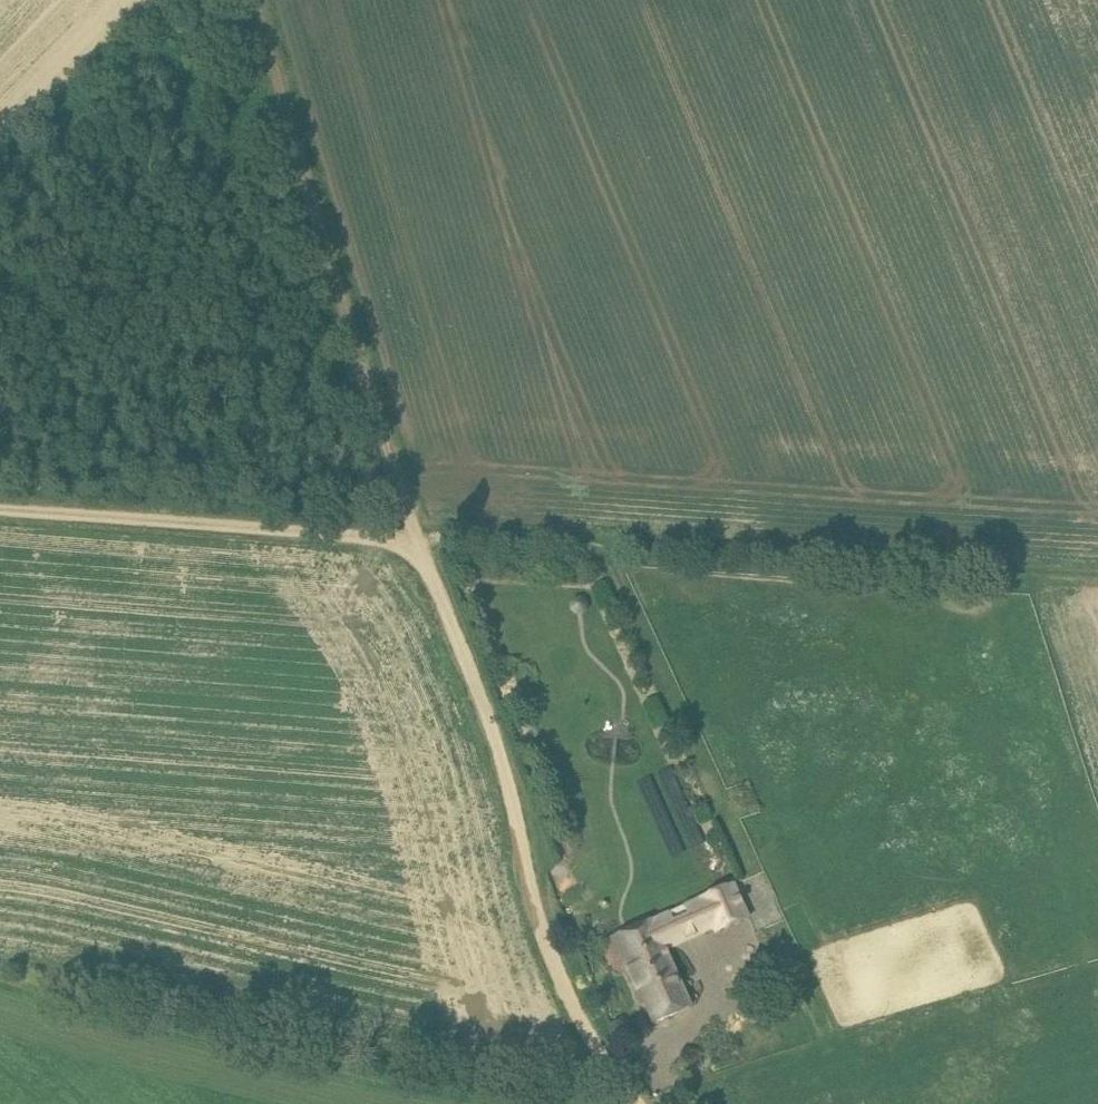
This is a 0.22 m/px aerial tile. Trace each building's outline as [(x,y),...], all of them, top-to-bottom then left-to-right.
[(613,938),(637,993),(642,1004),(647,1002),(656,1022),(692,1007),(667,949),(704,932),(707,937),(750,918),(735,885),(613,938)]
